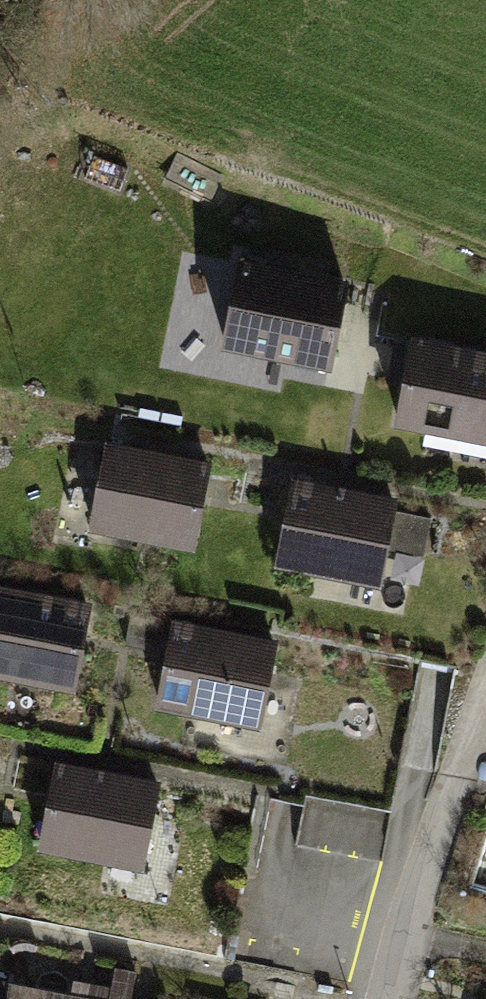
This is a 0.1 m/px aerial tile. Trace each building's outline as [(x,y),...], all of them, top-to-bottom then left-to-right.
[(225,343),(328,364),(344,284),(241,264),(225,343)] [(174,330),(222,338),(233,273),(185,265),(174,330)] [(485,438),(485,355),(414,341),(398,420),(485,438)] [(92,525),(190,544),(206,464),(108,445),(92,525)] [(279,562),(377,582),(393,501),(295,481),(279,562)] [(425,553),(435,511),(402,503),(392,545),(425,553)] [(71,686),(87,605),(0,588),(0,672),(71,686)] [(159,704),(257,723),(273,642),(175,623),(175,625),(131,616),(126,643),(169,652),(159,704)] [(41,845),(139,864),(156,783),(57,764),(41,845)] [(135,971),(115,967),(108,998),(130,998),(135,971)] [(18,983),(16,993),(0,990),(0,998),(100,998),(18,983)]
